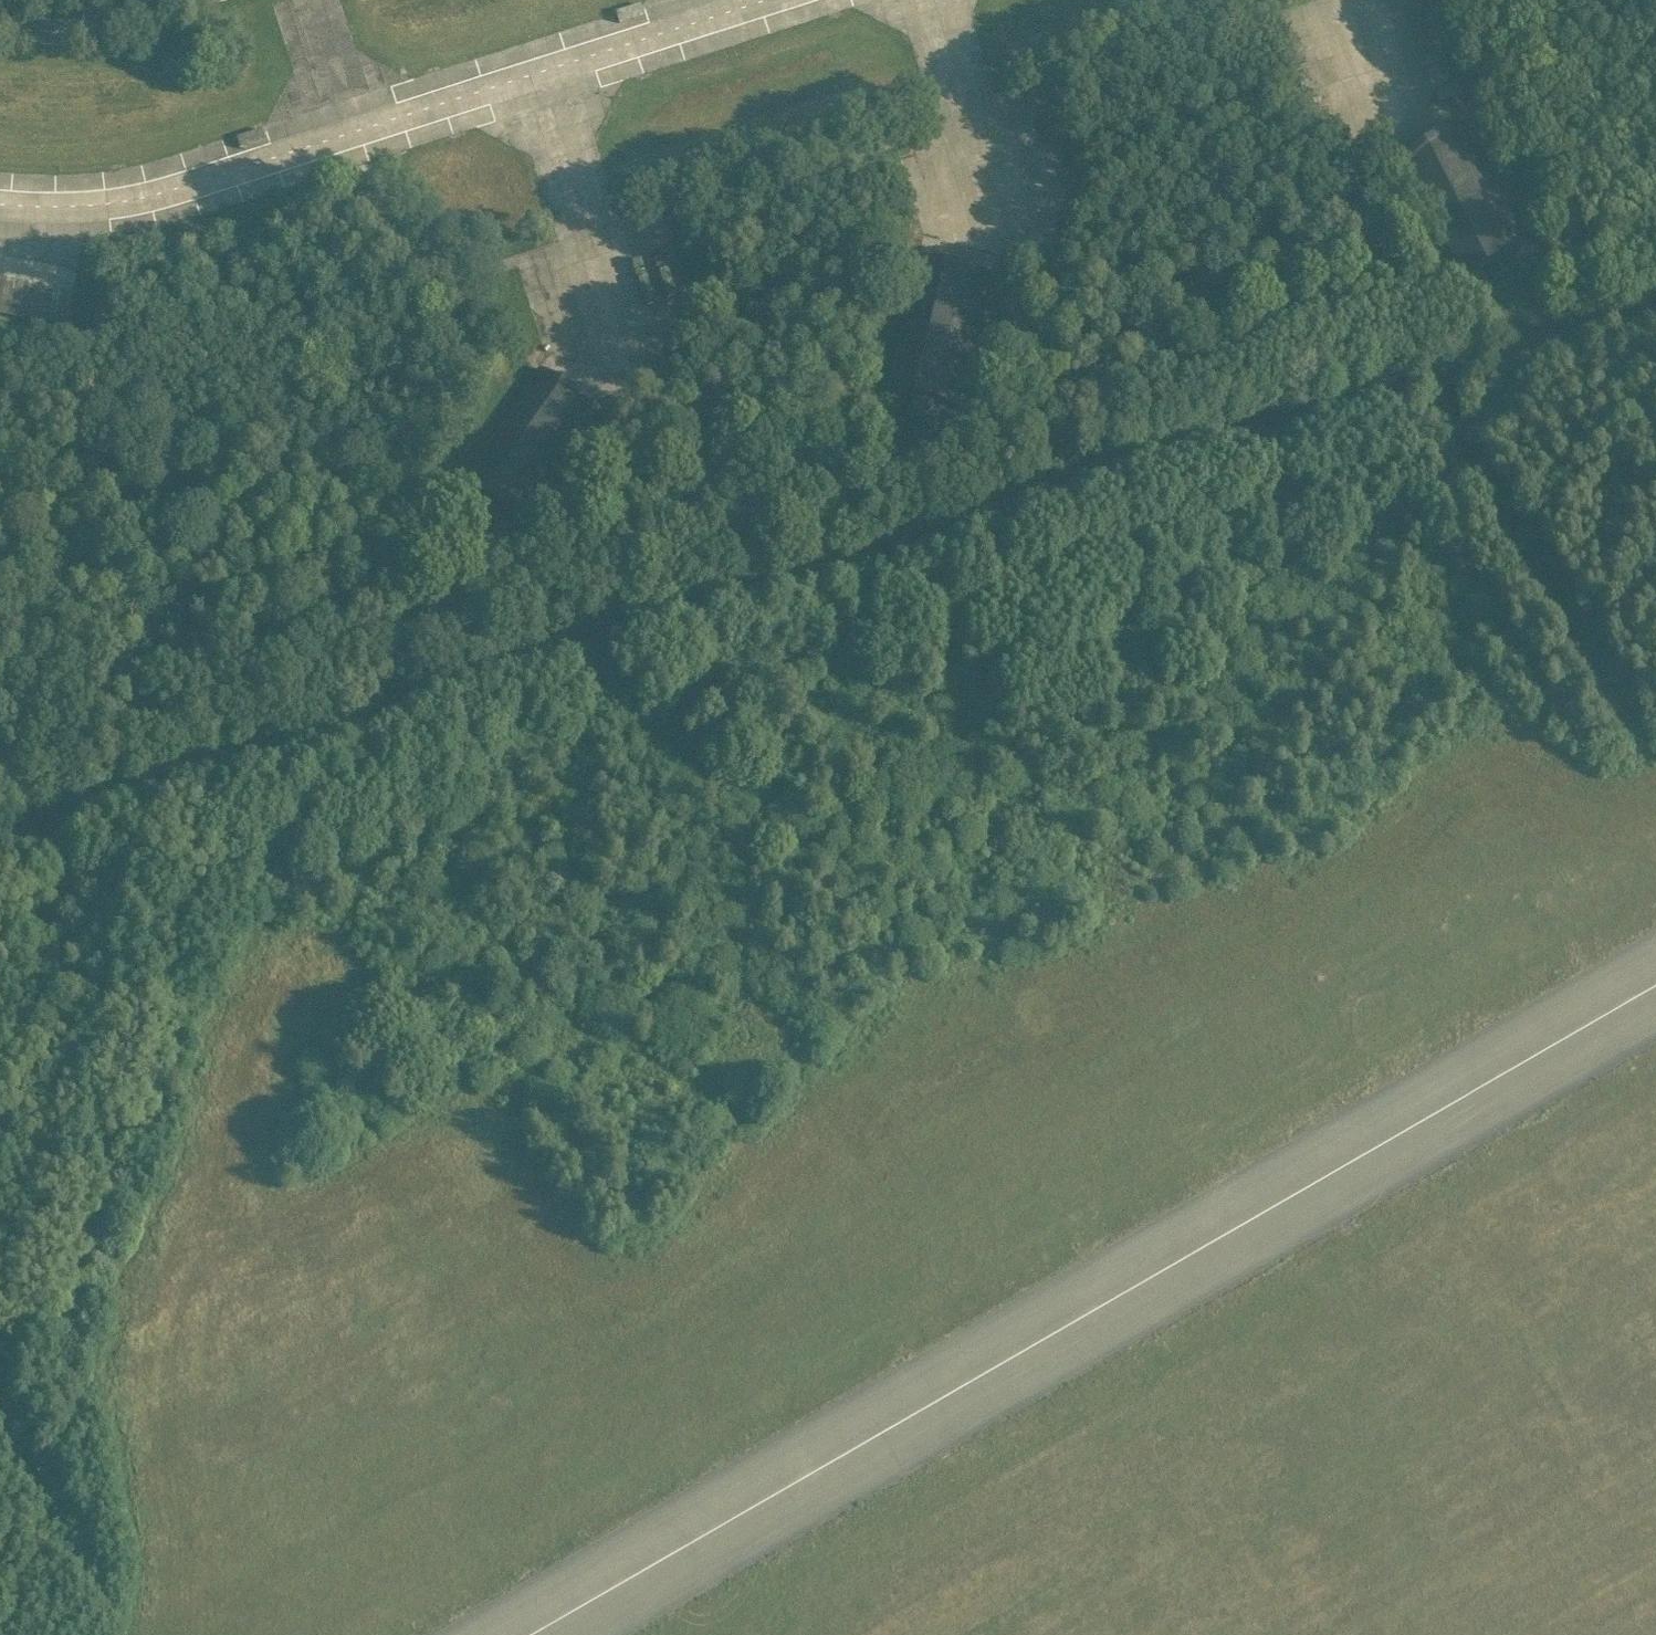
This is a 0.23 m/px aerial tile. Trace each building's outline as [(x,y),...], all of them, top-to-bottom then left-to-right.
[(1402,158),(1404,162),(1465,282),(1487,271),(1492,282),(1515,270),(1508,257),(1534,244),(1471,123),(1402,158)]
